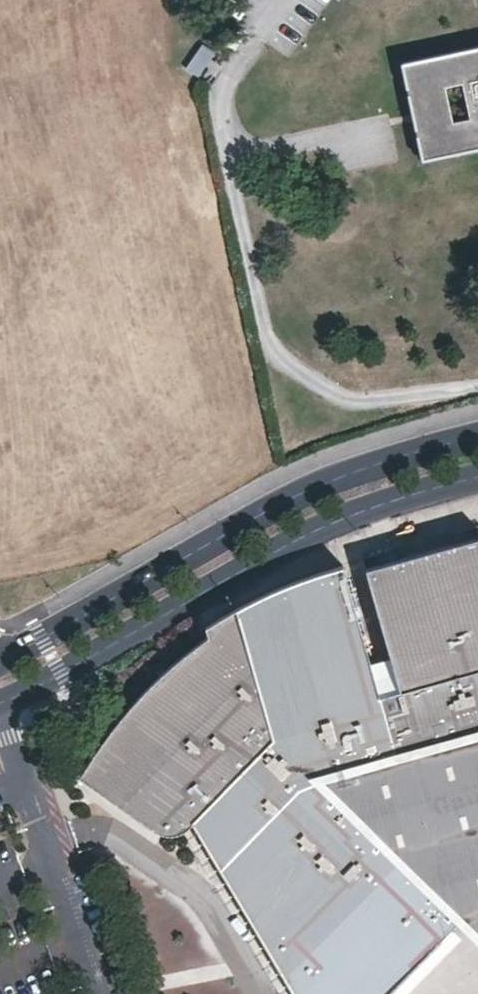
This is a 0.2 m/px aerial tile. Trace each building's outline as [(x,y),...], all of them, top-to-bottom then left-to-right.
[(201,77),(217,54),(201,43),(185,67),(201,77)] [(406,64),(427,163),(477,153),(477,50),(406,64)] [(80,776),(151,826),(157,829),(165,831),(175,831),(183,827),(192,821),(295,993),(385,993),(458,920),(454,907),(477,900),(477,536),(365,568),(367,573),(347,579),(343,565),(304,577),(270,591),(235,608),(205,626),(208,635),(176,661),(138,697),(105,738),(80,776)] [(454,907),(458,920),(477,946),(477,900),(454,907)]
